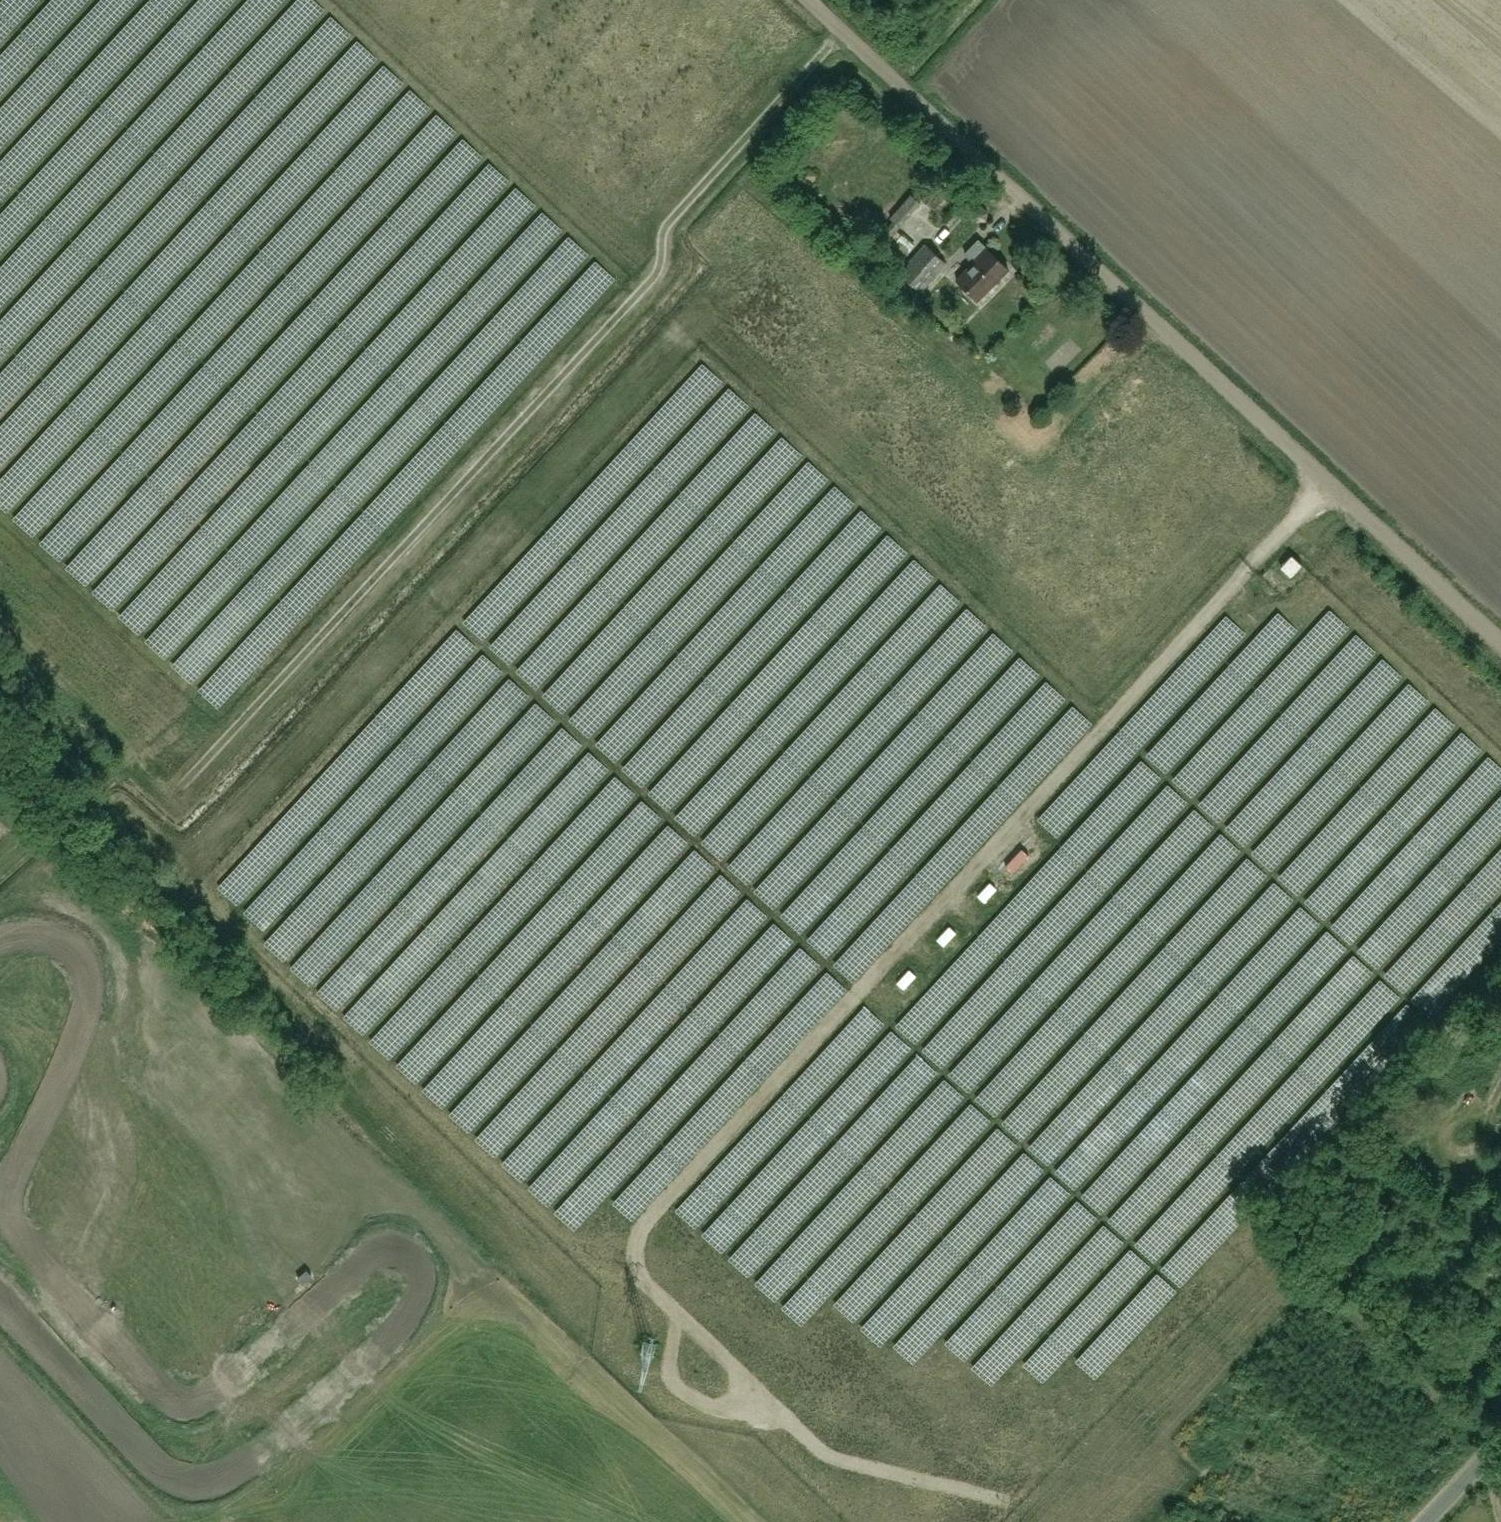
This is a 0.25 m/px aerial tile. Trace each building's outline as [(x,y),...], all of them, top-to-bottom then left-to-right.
[(922,199),(934,210),(950,192),(937,181),(922,199)] [(890,217),(899,226),(921,202),(911,193),(890,217)] [(978,300),(1008,268),(987,248),(978,240),(965,253),(973,262),(956,279),(978,300)] [(920,292),(946,263),(925,244),(900,273),(920,292)] [(1301,564),(1292,555),(1281,567),(1291,576),(1301,564)] [(997,889),(990,882),(978,895),(985,902),(997,889)] [(957,933),(950,926),(938,939),(944,946),(957,933)] [(916,976),(910,970),(898,983),(904,989),(916,976)]
